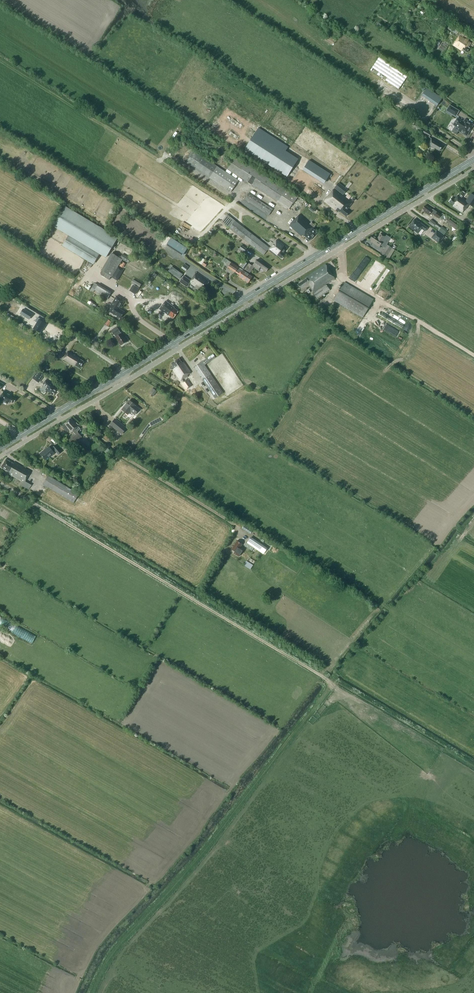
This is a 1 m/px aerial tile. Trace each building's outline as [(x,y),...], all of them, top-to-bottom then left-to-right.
[(448,29),(452,31),(457,34),(458,32),(462,35),(463,32),(454,26),(451,24),(448,29)] [(470,43),(460,36),(453,45),(461,50),(462,49),(467,52),(470,48),(467,47),(470,43)] [(370,70),(399,89),(408,76),(379,57),(370,70)] [(437,106),(442,98),(427,88),(422,95),(437,106)] [(456,109),(450,105),(447,110),(453,114),(456,109)] [(463,122),(459,119),(455,125),(460,128),(459,130),(467,135),(473,125),(465,120),(463,122)] [(286,151),(288,147),(259,128),(245,149),(287,177),(298,159),(286,151)] [(432,133),(425,129),(422,133),(429,137),(432,133)] [(435,148),(439,151),(442,146),(438,143),(431,138),(428,145),(434,149),(435,148)] [(238,180),(202,156),(194,151),(186,163),(231,192),(238,180)] [(321,178),(325,181),(331,173),(327,170),(321,178)] [(335,188),(343,194),(347,190),(338,183),(335,188)] [(352,203),(334,189),(324,201),(340,213),(341,212),(346,216),(349,212),(346,210),(352,203)] [(449,202),(454,205),(453,206),(462,212),(465,209),(469,204),(473,207),(473,206),(473,195),(471,193),(466,200),(462,198),(465,193),(463,191),(459,196),(457,195),(454,200),(451,198),(449,202)] [(265,219),(273,208),(248,192),(244,199),(256,207),(253,212),(265,219)] [(441,215),(437,212),(433,209),(432,210),(430,208),(429,209),(425,205),(422,209),(424,210),(423,211),(429,215),(430,213),(438,219),(441,215)] [(53,226),(69,235),(63,244),(94,263),(100,254),(106,257),(117,239),(65,207),(53,226)] [(229,209),(221,217),(226,222),(233,213),(229,209)] [(315,225),(311,222),(310,224),(300,214),(290,226),(301,236),(302,235),(305,237),(309,241),(317,232),(313,228),(315,225)] [(231,217),(225,225),(264,255),(268,250),(269,248),(266,245),(231,217)] [(409,226),(415,231),(414,231),(417,234),(418,233),(422,228),(425,231),(427,228),(421,223),(420,224),(414,219),(409,226)] [(444,237),(436,231),(432,237),(439,243),(444,237)] [(372,235),(370,239),(372,241),(371,242),(379,247),(380,245),(381,244),(384,246),(386,243),(387,243),(390,238),(391,238),(386,235),(386,236),(381,233),(377,238),(372,235)] [(181,244),(171,237),(167,243),(177,250),(184,254),(187,248),(181,244)] [(269,250),(276,256),(277,255),(282,258),(285,254),(283,253),(287,248),(284,244),(277,240),(269,250)] [(392,248),(387,245),(382,253),(387,256),(392,248)] [(112,253),(102,270),(101,272),(101,275),(109,279),(111,276),(112,277),(122,259),(112,253)] [(252,266),(249,263),(248,264),(243,260),(239,265),(245,269),(250,273),(254,267),(257,269),(256,269),(259,271),(260,270),(263,272),(264,270),(266,272),(269,268),(257,259),(252,266)] [(238,267),(239,267),(229,261),(226,266),(240,275),(239,277),(248,283),(252,277),(238,267)] [(309,286),(313,293),(335,278),(326,264),(306,278),(306,279),(298,284),(301,289),(303,292),(307,289),(306,288),(309,286)] [(179,279),(182,274),(172,267),(169,271),(179,279)] [(190,283),(202,291),(209,282),(196,273),(191,281),(184,276),(180,282),(187,287),(190,283)] [(373,299),(344,282),(334,300),(363,317),(373,299)] [(108,299),(112,292),(98,284),(94,291),(108,299)] [(326,285),(314,293),(317,299),(330,290),(326,285)] [(121,318),(124,312),(119,309),(124,301),(117,296),(108,310),(115,315),(116,315),(121,318)] [(95,308),(97,304),(89,299),(87,303),(95,308)] [(166,300),(159,309),(168,316),(169,315),(173,319),(179,311),(174,308),(175,307),(166,300)] [(402,327),(405,319),(381,308),(377,316),(402,327)] [(32,314),(23,309),(20,314),(29,319),(32,314)] [(46,324),(41,321),(41,320),(38,317),(35,321),(36,321),(37,322),(34,329),(41,333),(40,332),(44,327),(46,324)] [(372,323),(391,332),(394,326),(374,317),(372,323)] [(116,337),(117,339),(117,340),(118,341),(119,341),(121,345),(122,345),(123,345),(124,344),(124,343),(126,342),(125,339),(123,335),(122,335),(121,333),(119,331),(120,331),(117,326),(111,330),(114,335),(114,334),(116,337)] [(394,326),(390,333),(397,337),(401,330),(394,326)] [(84,362),(79,359),(80,358),(68,351),(63,359),(75,366),(80,368),(84,362)] [(188,376),(187,375),(191,373),(184,362),(182,363),(179,358),(171,363),(172,365),(171,366),(170,369),(173,369),(181,381),(182,380),(183,382),(182,383),(186,389),(191,386),(187,379),(184,381),(182,379),(188,376)] [(215,398),(224,392),(202,361),(193,367),(215,398)] [(38,370),(33,377),(39,382),(44,375),(38,370)] [(43,384),(48,387),(46,390),(53,394),(56,389),(53,387),(53,386),(51,384),(46,380),(43,384)] [(9,401),(13,403),(16,399),(9,395),(10,395),(3,391),(0,397),(0,400),(8,404),(9,401)] [(125,406),(122,410),(128,414),(131,411),(134,414),(139,409),(135,406),(135,405),(129,400),(130,401),(125,406)] [(64,424),(65,424),(62,426),(63,427),(63,428),(64,428),(66,430),(68,432),(69,431),(71,433),(73,432),(75,434),(68,440),(73,445),(82,437),(77,431),(77,432),(75,430),(78,426),(71,418),(64,424)] [(113,426),(122,434),(126,429),(117,421),(113,426)] [(76,447),(84,452),(87,447),(79,442),(76,447)] [(62,451),(56,444),(53,447),(53,448),(52,450),(49,446),(46,449),(45,449),(40,453),(45,460),(49,457),(50,457),(55,453),(54,452),(55,450),(58,454),(62,451)] [(9,472),(8,473),(23,481),(21,485),(29,489),(31,485),(25,481),(30,471),(14,462),(13,463),(5,459),(1,467),(9,472)] [(80,494),(48,475),(45,481),(43,484),(74,503),(80,494)] [(250,533),(252,529),(244,524),(242,528),(250,533)] [(247,543),(254,547),(264,554),(268,547),(251,536),(247,543)] [(237,541),(232,549),(235,551),(234,553),(239,556),(242,550),(240,548),(242,544),(237,541)] [(243,565),(250,569),(253,564),(246,560),(243,565)] [(4,626),(5,624),(11,627),(12,624),(9,623),(10,621),(0,616),(0,624),(4,626)] [(32,642),(36,634),(14,625),(11,633),(32,642)]
